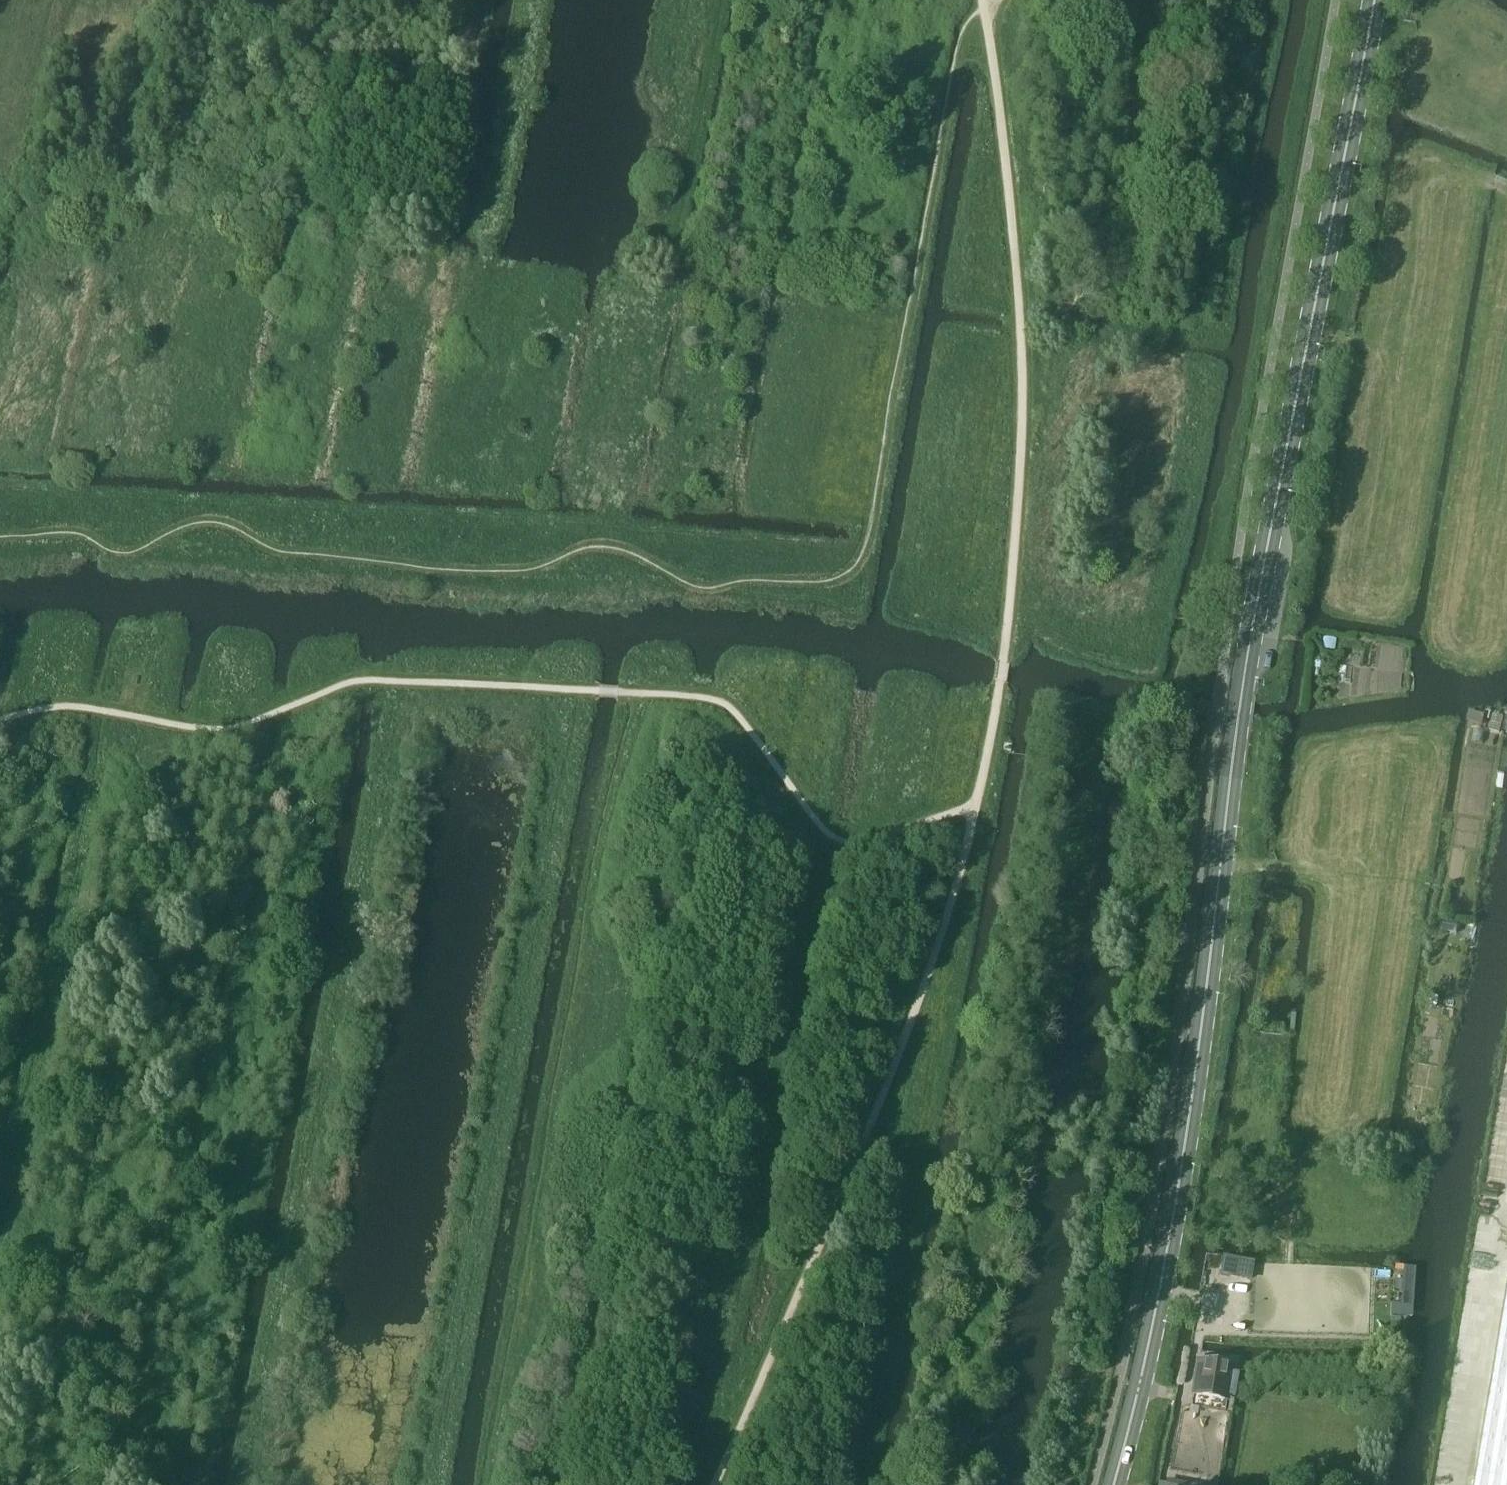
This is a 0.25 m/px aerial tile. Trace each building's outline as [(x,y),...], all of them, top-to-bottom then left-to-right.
[(1402,1268),(1400,1305),(1413,1306),(1414,1290),(1415,1272),(1415,1269),(1402,1268)] [(1475,1484),(1506,1484),(1506,1294),(1475,1484)] [(1229,1395),(1232,1375),(1230,1375),(1230,1370),(1219,1368),(1219,1373),(1213,1372),(1210,1388),(1208,1387),(1198,1451),(1213,1453),(1223,1394),(1229,1395)] [(1199,1403),(1201,1391),(1179,1388),(1177,1400),(1199,1403)]
